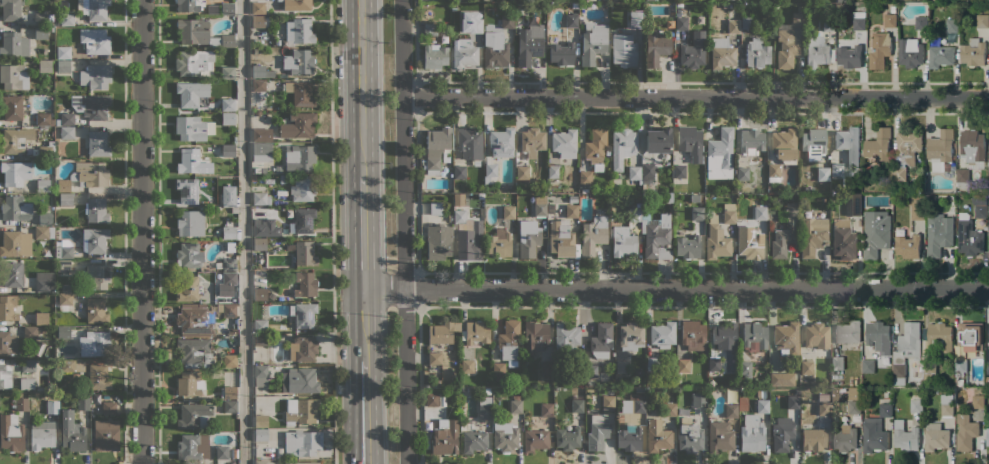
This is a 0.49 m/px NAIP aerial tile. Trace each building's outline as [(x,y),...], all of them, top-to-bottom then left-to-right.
[(2,6),(0,6),(0,0),(20,0),(20,1),(23,1),(23,5),(20,5),(20,21),(2,21),(2,6)] [(82,14),(82,0),(110,0),(110,5),(106,5),(106,20),(88,21),(88,15),(86,15),(86,14),(82,14)] [(174,1),(174,0),(204,0),(204,6),(200,6),(200,7),(202,7),(202,10),(200,10),(200,12),(192,12),(192,11),(177,11),(177,3),(176,3),(175,3),(174,2),(175,1),(174,1)] [(277,1),(277,0),(310,0),(310,10),(283,10),(283,1),(277,1)] [(251,2),(265,1),(265,9),(269,9),(269,14),(251,14),(251,2)] [(221,3),(234,3),(233,15),(221,15),(221,14),(207,14),(207,5),(221,5),(221,3)] [(565,14),(567,14),(567,9),(573,9),(573,13),(577,12),(577,27),(565,27),(565,14)] [(630,10),(642,10),(642,28),(630,28),(630,10)] [(803,13),(802,26),(791,26),(791,12),(803,13)] [(48,13),(48,14),(54,14),(54,22),(48,22),(48,25),(35,25),(35,13),(48,13)] [(74,13),(74,25),(60,25),(60,13),(74,13)] [(482,32),(469,33),(469,32),(464,32),(464,20),(470,20),(470,14),(481,13),(482,32)] [(884,14),(896,14),(896,27),(884,27),(884,14)] [(514,15),(513,28),(502,28),(502,27),(496,27),(497,19),(501,19),(502,15),(514,15)] [(988,28),(976,28),(976,15),(988,15),(988,28)] [(252,16),(264,16),(264,17),(268,17),(268,28),(252,28),(252,16)] [(687,17),(687,30),(675,30),(675,16),(687,17)] [(741,16),(753,16),(753,28),(741,28),(741,16)] [(927,30),(915,30),(915,16),(927,16),(927,30)] [(853,17),(865,17),(865,30),(853,30),(853,17)] [(311,18),(311,33),(315,33),(315,43),(308,43),(308,42),(293,42),(293,43),(286,43),(286,21),(292,21),(292,18),(311,18)] [(823,18),(834,18),(834,31),(822,31),(823,18)] [(209,44),(180,43),(181,28),(176,28),(176,26),(176,25),(176,22),(176,21),(177,19),(181,19),(198,19),(209,19),(209,44)] [(958,33),(946,32),(946,19),(958,19),(958,33)] [(728,20),(740,20),(740,33),(728,33),(728,20)] [(607,52),(607,55),(600,55),(600,53),(594,53),(594,66),(581,66),(581,54),(582,54),(582,33),(585,33),(585,28),(584,28),(584,22),(593,22),(593,25),(607,25),(607,52)] [(437,23),(437,35),(424,35),(424,23),(437,23)] [(543,56),(530,56),(530,67),(517,67),(517,56),(518,56),(518,38),(518,29),(529,29),(529,24),(543,24),(543,56)] [(35,39),(35,27),(47,27),(48,39),(35,39)] [(80,29),(106,29),(106,36),(110,36),(110,54),(85,54),(85,49),(82,49),(82,42),(80,42),(80,29)] [(671,54),(658,54),(658,67),(645,67),(645,56),(646,56),(646,53),(646,38),(646,34),(648,34),(648,29),(658,29),(658,34),(669,34),(669,38),(671,38),(671,54)] [(692,45),(692,29),(704,30),(704,64),(695,64),(695,67),(693,67),(693,69),(688,69),(688,67),(686,67),(686,64),(680,64),(680,44),(687,44),(687,45),(692,45)] [(777,50),(781,50),(780,41),(777,41),(777,30),(793,30),(793,36),(795,36),(795,40),(799,40),(799,54),(792,55),(793,68),(789,68),(789,69),(781,70),(781,68),(777,68),(777,50)] [(499,31),(503,35),(503,42),(509,42),(508,67),(492,67),(492,68),(484,68),(485,31),(492,31),(499,31)] [(4,56),(0,56),(0,47),(2,47),(2,32),(20,32),(20,37),(23,37),(23,38),(29,38),(29,56),(4,56)] [(869,69),(869,53),(868,53),(868,47),(872,47),(872,33),(889,33),(889,37),(891,37),(891,56),(885,56),(884,69),(869,69)] [(234,34),(234,47),(221,47),(221,35),(234,34)] [(612,63),(613,48),(612,48),(612,35),(631,35),(631,43),(636,43),(636,66),(629,66),(629,67),(627,67),(626,68),(622,68),(621,67),(619,67),(619,63),(612,63)] [(822,43),(825,43),(825,45),(830,45),(830,49),(835,49),(835,62),(831,62),(831,64),(815,63),(815,67),(813,70),(808,70),(806,67),(807,36),(823,36),(822,43)] [(219,37),(219,47),(209,47),(209,37),(219,37)] [(746,43),(748,43),(748,41),(752,41),(752,37),(762,38),(762,46),(771,46),(771,50),(770,50),(770,63),(763,64),(763,67),(762,67),(761,68),(757,68),(756,67),(754,67),(746,66),(746,61),(745,61),(745,58),(746,58),(746,55),(745,55),(745,53),(746,53),(746,49),(746,43)] [(728,38),(728,45),(732,45),(732,47),(736,47),(736,65),(720,65),(720,69),(711,69),(711,38),(728,38)] [(899,39),(908,39),(908,38),(910,38),(910,39),(918,39),(918,44),(923,44),(923,64),(917,64),(917,66),(915,66),(915,68),(906,68),(906,64),(899,64),(899,39)] [(960,63),(961,49),(960,49),(960,45),(969,45),(969,38),(979,38),(979,42),(985,42),(985,65),(977,65),(977,66),(975,66),(974,67),(970,67),(969,66),(967,66),(967,63),(960,63)] [(478,46),(478,52),(479,52),(479,55),(478,55),(478,57),(479,57),(479,60),(478,60),(478,65),(453,65),(453,47),(457,47),(456,39),(471,39),(473,46),(478,46)] [(550,62),(550,47),(549,47),(549,44),(559,44),(559,46),(567,46),(567,41),(574,41),(574,65),(566,65),(564,65),(563,66),(559,66),(558,65),(556,65),(556,62),(550,62)] [(837,50),(837,47),(846,47),(846,41),(855,41),(855,43),(854,43),(854,44),(862,45),(861,51),(861,68),(853,68),(851,70),(847,70),(845,68),(844,68),(844,65),(837,65),(837,50)] [(424,45),(439,44),(439,47),(448,47),(448,64),(441,65),(441,68),(424,69),(424,45)] [(70,46),(70,59),(57,59),(57,46),(70,46)] [(939,65),(939,69),(930,69),(929,47),(954,47),(954,64),(946,64),(945,65),(942,65),(941,65),(939,65)] [(283,66),(282,66),(282,55),(292,55),(292,49),(310,49),(310,56),(313,56),(313,58),(315,59),(315,63),(313,64),(313,66),(313,73),(290,73),(290,68),(283,67),(283,66)] [(179,51),(214,51),(214,61),(212,61),(212,69),(207,69),(207,70),(200,70),(200,76),(179,76),(179,70),(175,70),(175,67),(175,57),(179,57),(179,51)] [(70,60),(70,72),(57,72),(57,60),(70,60)] [(51,61),(52,72),(39,72),(39,61),(51,61)] [(3,82),(0,82),(0,65),(17,65),(17,64),(24,64),(24,71),(29,71),(29,89),(3,89),(3,82)] [(87,64),(93,64),(93,65),(111,65),(111,82),(107,82),(107,88),(94,89),(89,89),(89,85),(79,85),(79,71),(87,71),(87,70),(85,70),(85,66),(87,66),(87,64)] [(252,65),(265,65),(265,77),(252,78),(252,65)] [(235,67),(234,79),(221,79),(221,67),(235,67)] [(252,91),(252,79),(265,79),(265,91),(252,91)] [(293,106),(293,92),(284,92),(284,82),(311,82),(311,97),(315,97),(315,106),(293,106)] [(180,107),(180,92),(176,92),(176,83),(198,83),(198,107),(180,107)] [(111,95),(111,105),(106,105),(106,120),(95,120),(88,120),(88,116),(83,116),(83,95),(111,95)] [(22,96),(22,120),(4,120),(4,105),(0,105),(0,96),(22,96)] [(235,99),(235,111),(221,111),(221,99),(235,99)] [(37,125),(37,113),(50,113),(50,125),(37,125)] [(74,113),(74,125),(61,125),(56,125),(56,119),(61,119),(61,113),(74,113)] [(222,113),(234,113),(234,124),(222,125),(222,113)] [(316,113),(316,122),(313,122),(313,132),(313,137),(280,137),(280,124),(294,124),(294,120),(289,120),(289,113),(316,113)] [(175,116),(193,116),(199,116),(199,121),(206,121),(206,122),(215,122),(215,134),(206,134),(206,141),(192,141),(192,140),(179,140),(179,134),(175,134),(175,116)] [(451,127),(451,149),(444,149),(440,153),(439,175),(427,174),(427,143),(426,143),(426,140),(427,140),(427,138),(426,138),(426,136),(427,136),(427,131),(442,131),(442,127),(443,127),(444,126),(448,126),(449,127),(451,127)] [(694,126),(694,130),(701,130),(701,144),(702,144),(702,148),(693,148),(693,155),(683,155),(683,152),(679,152),(679,150),(677,150),(677,126),(694,126)] [(74,127),(74,139),(60,139),(60,127),(74,127)] [(482,159),(463,159),(462,157),(462,151),(458,151),(458,128),(466,128),(466,127),(475,127),(475,131),(482,131),(482,159)] [(514,149),(512,149),(512,157),(492,157),(492,150),(489,150),(489,140),(489,135),(489,131),(504,131),(504,127),(514,127),(514,149)] [(521,152),(521,131),(526,131),(526,129),(529,129),(529,127),(539,127),(539,131),(545,131),(545,149),(536,149),(536,158),(527,158),(527,152),(526,152),(526,153),(523,153),(523,152),(521,152)] [(591,142),(591,128),(595,129),(595,127),(602,127),(602,128),(606,129),(606,146),(603,146),(603,157),(603,168),(610,168),(610,171),(602,171),(602,172),(593,171),(594,163),(590,163),(590,159),(584,159),(584,142),(591,142)] [(646,153),(646,130),(661,130),(661,129),(664,129),(664,127),(670,127),(670,153),(646,153)] [(707,140),(720,140),(720,127),(733,127),(733,138),(732,138),(732,178),(707,178),(707,140)] [(834,149),(835,140),(834,140),(834,134),(835,134),(835,131),(849,131),(849,127),(859,127),(859,141),(860,141),(860,142),(859,142),(859,149),(834,149)] [(864,140),(877,140),(877,138),(877,127),(890,127),(890,139),(889,139),(889,156),(889,160),(878,160),(878,157),(864,157),(864,140)] [(252,141),(252,129),(272,128),(272,141),(252,141)] [(612,131),(619,131),(619,128),(629,128),(629,129),(631,129),(631,131),(637,131),(637,152),(636,152),(636,154),(631,154),(631,155),(623,155),(623,158),(622,158),(622,171),(612,171),(612,131)] [(755,128),(756,129),(758,129),(758,132),(764,133),(764,146),(765,146),(765,150),(758,150),(758,155),(747,155),(747,153),(745,153),(745,155),(742,155),(742,153),(740,153),(740,148),(739,148),(739,145),(740,145),(740,143),(739,143),(739,140),(740,140),(740,130),(748,130),(748,129),(750,129),(751,128),(755,128)] [(796,128),(796,164),(784,164),(781,160),(779,160),(779,158),(776,158),(776,150),(771,150),(771,134),(772,134),(772,128),(796,128)] [(922,151),(915,151),(915,156),(915,166),(909,166),(906,163),(906,181),(893,181),(893,152),(897,152),(897,148),(893,148),(893,142),(897,142),(897,133),(903,133),(903,131),(904,131),(905,128),(916,128),(916,132),(922,132),(922,151)] [(952,162),(952,163),(950,163),(950,172),(932,172),(932,162),(931,162),(931,159),(927,159),(927,149),(927,141),(927,137),(931,137),(931,138),(940,138),(940,128),(954,129),(953,140),(952,140),(952,148),(954,148),(954,153),(952,153),(952,162)] [(3,148),(0,148),(0,136),(3,136),(3,129),(35,129),(35,139),(24,139),(24,147),(24,154),(3,154),(3,148)] [(576,158),(560,158),(560,152),(557,152),(557,151),(551,151),(551,135),(552,135),(552,132),(567,133),(567,129),(576,129),(576,158)] [(825,129),(825,146),(826,153),(824,153),(824,155),(821,155),(821,153),(820,153),(820,155),(820,161),(807,161),(807,150),(801,150),(801,133),(808,133),(808,129),(825,129)] [(961,157),(961,154),(960,154),(961,131),(968,131),(968,130),(977,130),(977,134),(985,134),(985,169),(969,169),(969,163),(966,163),(966,157),(961,157)] [(88,131),(106,131),(107,146),(110,146),(111,155),(89,156),(88,131)] [(253,143),(271,143),(271,161),(253,162),(253,143)] [(235,145),(235,157),(222,157),(222,145),(235,145)] [(315,145),(315,163),(311,163),(311,170),(285,170),(285,145),(315,145)] [(52,146),(52,158),(39,158),(39,146),(52,146)] [(199,148),(199,172),(182,172),(182,173),(177,173),(177,165),(180,165),(180,148),(199,148)] [(4,186),(4,172),(0,171),(0,162),(5,162),(22,163),(22,162),(31,162),(31,175),(31,179),(23,179),(22,187),(4,186)] [(75,162),(91,162),(105,162),(105,169),(108,169),(108,171),(109,172),(109,175),(108,177),(108,180),(107,180),(107,187),(79,187),(79,181),(78,181),(71,181),(71,179),(70,179),(70,175),(73,171),(75,171),(75,162)] [(497,163),(496,183),(491,183),(491,184),(484,184),(484,176),(485,176),(485,163),(497,163)] [(780,182),(768,182),(768,177),(767,177),(767,163),(780,163),(780,182)] [(843,163),(843,176),(831,176),(831,163),(843,163)] [(642,164),(654,164),(654,166),(656,166),(656,172),(654,172),(654,177),(654,184),(646,184),(646,188),(642,188),(642,164)] [(454,165),(466,165),(466,179),(454,179),(454,165)] [(560,165),(560,178),(548,178),(548,165),(560,165)] [(674,169),(674,165),(686,165),(686,178),(673,178),(673,169),(674,169)] [(529,166),(528,179),(517,179),(517,166),(529,166)] [(628,166),(640,166),(641,179),(634,179),(634,183),(630,183),(630,180),(628,180),(628,166)] [(748,167),(748,180),(736,180),(736,167),(748,167)] [(817,167),(829,167),(829,181),(824,181),(824,183),(819,183),(819,181),(817,181),(817,167)] [(969,169),(968,182),(972,182),(972,187),(968,187),(968,188),(956,188),(957,168),(969,169)] [(591,171),(591,173),(593,173),(593,176),(592,176),(591,185),(579,184),(579,171),(591,171)] [(279,175),(287,174),(287,183),(280,183),(279,175)] [(312,176),(312,183),(317,183),(317,190),(316,190),(316,193),(315,193),(315,195),(313,195),(313,201),(292,201),(292,195),(290,195),(290,185),(294,185),(294,176),(312,176)] [(50,179),(50,192),(37,192),(37,179),(50,179)] [(58,192),(58,191),(55,191),(55,180),(58,180),(58,179),(70,179),(70,192),(58,192)] [(180,204),(180,189),(175,189),(175,179),(195,179),(195,185),(198,185),(198,204),(195,204),(180,204)] [(253,192),(266,192),(266,196),(271,196),(271,204),(253,204),(253,192)] [(672,203),(664,203),(664,193),(672,193),(672,203)] [(4,202),(4,196),(9,196),(9,195),(12,195),(12,196),(14,196),(14,194),(16,194),(16,196),(18,196),(18,195),(23,195),(23,203),(32,203),(32,213),(31,213),(31,219),(29,219),(29,220),(17,220),(2,220),(2,212),(1,212),(1,210),(0,209),(0,205),(1,205),(1,202),(4,202)] [(60,205),(60,194),(72,194),(72,205),(60,205)] [(236,194),(236,207),(222,207),(222,194),(236,194)] [(468,207),(459,207),(459,194),(468,195),(468,207)] [(691,194),(699,194),(699,202),(691,202),(691,194)] [(861,216),(849,216),(849,194),(861,194),(861,216)] [(534,203),(535,203),(535,195),(546,195),(546,203),(546,215),(534,216),(534,203)] [(568,203),(568,195),(577,195),(577,202),(568,203)] [(924,220),(911,220),(911,205),(907,205),(907,195),(912,195),(924,195),(924,220)] [(986,218),(974,218),(974,205),(972,203),(972,195),(986,195),(986,218)] [(471,196),(481,196),(481,208),(471,208),(471,196)] [(105,198),(105,213),(109,213),(109,215),(110,216),(110,219),(109,220),(109,222),(104,222),(87,222),(87,214),(85,214),(85,203),(87,203),(87,198),(105,198)] [(216,208),(200,208),(200,199),(215,198),(216,208)] [(442,202),(442,215),(430,215),(430,202),(442,202)] [(723,210),(724,203),(734,203),(734,210),(735,210),(735,223),(723,223),(723,210)] [(786,203),(798,203),(798,216),(786,216),(786,203)] [(566,218),(566,204),(578,205),(578,218),(566,218)] [(649,204),(649,219),(660,219),(660,213),(665,213),(665,212),(670,212),(670,248),(665,248),(665,250),(671,250),(671,259),(669,259),(669,262),(666,262),(666,259),(657,259),(657,258),(644,258),(644,247),(645,247),(645,233),(642,233),(642,204),(649,204)] [(52,225),(39,225),(39,205),(52,206),(52,225)] [(503,206),(515,206),(515,219),(503,219),(503,206)] [(754,206),(766,206),(766,220),(754,220),(754,206)] [(640,207),(640,221),(628,221),(628,207),(640,207)] [(692,207),(703,207),(703,220),(692,220),(692,207)] [(316,208),(316,217),(312,217),(312,233),(289,233),(289,223),(294,223),(294,208),(316,208)] [(466,210),(466,223),(454,223),(453,210),(466,210)] [(204,211),(204,222),(205,222),(205,227),(204,227),(204,236),(178,236),(178,228),(177,228),(177,218),(181,218),(181,211),(204,211)] [(864,260),(864,248),(865,248),(865,211),(888,211),(888,216),(891,216),(891,248),(885,248),(877,248),(877,260),(864,260)] [(958,220),(959,220),(959,213),(967,213),(970,215),(970,220),(972,220),(972,230),(977,230),(982,230),(982,232),(983,232),(983,252),(981,252),(981,254),(978,253),(978,252),(977,252),(977,254),(975,254),(975,256),(973,256),(974,257),(972,259),(968,259),(966,257),(966,256),(965,256),(965,252),(964,252),(964,253),(960,253),(960,252),(958,252),(958,220)] [(706,237),(708,237),(708,223),(709,223),(709,214),(717,214),(717,223),(718,223),(718,228),(723,228),(723,237),(731,237),(731,246),(732,246),(732,252),(731,252),(731,256),(716,255),(716,260),(706,260),(706,237)] [(927,258),(927,246),(928,246),(928,214),(943,214),(943,228),(953,228),(953,245),(940,245),(940,258),(927,258)] [(581,256),(581,245),(582,245),(582,227),(582,223),(593,223),(593,216),(607,216),(607,244),(594,243),(594,256),(581,256)] [(266,236),(253,236),(253,224),(262,224),(262,220),(265,220),(265,218),(274,218),(274,226),(281,226),(281,235),(273,235),(266,236)] [(550,220),(559,220),(559,219),(569,219),(569,224),(569,231),(574,231),(574,257),(556,257),(556,252),(550,252),(550,220)] [(801,258),(801,246),(802,246),(802,224),(814,224),(814,219),(827,220),(827,242),(823,242),(823,247),(814,247),(814,259),(801,258)] [(833,255),(833,227),(833,219),(849,219),(849,231),(852,231),(852,233),(857,233),(857,259),(839,259),(839,255),(833,255)] [(435,226),(435,223),(443,223),(443,226),(452,226),(452,241),(451,241),(451,255),(444,255),(444,259),(427,259),(428,242),(427,240),(427,226),(435,226)] [(519,240),(523,240),(522,223),(535,223),(535,227),(541,227),(541,245),(535,245),(535,258),(519,258),(519,240)] [(222,227),(235,226),(235,239),(223,239),(222,227)] [(628,226),(628,235),(637,235),(637,254),(628,254),(628,255),(620,255),(620,257),(613,257),(613,226),(628,226)] [(35,227),(54,227),(54,238),(49,238),(49,239),(35,239),(35,227)] [(487,236),(496,236),(496,228),(505,228),(505,233),(510,233),(511,256),(502,257),(502,258),(494,258),(494,253),(487,254),(487,236)] [(109,229),(109,238),(105,238),(105,253),(87,253),(87,238),(82,238),(82,229),(109,229)] [(482,259),(472,259),(472,255),(457,255),(457,252),(456,246),(457,246),(457,237),(474,237),(474,230),(482,230),(482,259)] [(792,230),(792,245),(786,245),(786,258),(771,258),(771,241),(774,241),(774,230),(792,230)] [(32,256),(0,256),(0,246),(3,246),(2,231),(21,231),(21,233),(32,233),(32,256)] [(763,233),(763,254),(757,254),(757,258),(745,258),(745,254),(738,254),(738,236),(752,236),(752,238),(756,238),(756,233),(763,233)] [(700,234),(700,241),(700,257),(692,257),(692,258),(691,258),(689,259),(685,259),(684,258),(682,258),(683,255),(676,255),(676,240),(676,237),(686,237),(686,239),(693,239),(693,234),(700,234)] [(920,241),(919,259),(902,259),(902,255),(896,255),(896,240),(895,240),(895,237),(905,237),(905,239),(913,239),(913,234),(920,234),(920,241)] [(253,238),(266,238),(266,250),(254,250),(253,238)] [(73,258),(60,258),(55,258),(55,247),(59,246),(62,246),(62,240),(68,240),(72,245),(72,246),(73,246),(73,258)] [(313,241),(313,256),(317,256),(317,258),(318,258),(318,262),(317,262),(317,265),(296,265),(295,241),(313,241)] [(198,243),(198,251),(203,251),(203,262),(201,262),(201,268),(191,268),(191,267),(180,267),(180,262),(178,262),(178,259),(176,260),(176,250),(180,250),(180,243),(198,243)] [(236,258),(236,271),(222,271),(222,258),(236,258)] [(70,260),(70,272),(58,272),(58,260),(70,260)] [(3,272),(0,272),(0,262),(22,262),(22,287),(6,287),(6,286),(4,286),(4,278),(3,278),(3,274),(3,272)] [(86,265),(93,265),(110,265),(111,282),(107,282),(107,289),(89,289),(89,280),(85,280),(85,281),(82,281),(82,270),(85,270),(85,271),(86,271),(86,265)] [(316,296),(301,296),(301,297),(293,297),(293,290),(299,290),(299,282),(295,282),(295,271),(299,271),(299,272),(313,272),(313,278),(317,278),(317,280),(318,281),(318,285),(317,286),(317,288),(316,288),(316,296)] [(49,291),(36,291),(36,272),(53,272),(53,288),(49,288),(49,291)] [(236,273),(236,285),(222,285),(222,273),(236,273)] [(176,301),(175,276),(197,276),(197,279),(204,279),(204,295),(197,295),(197,301),(176,301)] [(266,288),(267,300),(254,300),(254,288),(266,288)] [(272,300),(267,296),(271,292),(276,295),(272,300)] [(73,293),(73,310),(69,310),(69,311),(62,311),(62,305),(59,305),(59,293),(73,293)] [(19,320),(0,320),(0,295),(13,295),(16,295),(16,305),(13,305),(13,313),(19,313),(19,320)] [(87,323),(87,298),(102,298),(105,298),(105,306),(105,307),(105,310),(105,311),(105,313),(109,313),(109,323),(87,323)] [(295,304),(317,303),(317,313),(313,313),(313,328),(295,328),(295,304)] [(236,316),(223,316),(223,311),(217,311),(217,305),(236,305),(236,316)] [(188,332),(188,333),(181,333),(181,326),(177,326),(177,313),(181,313),(181,308),(191,308),(191,306),(198,306),(198,308),(207,308),(207,310),(214,311),(214,323),(214,333),(188,332)] [(48,312),(48,325),(35,324),(35,312),(48,312)] [(267,319),(267,332),(254,332),(253,319),(267,319)] [(519,320),(519,338),(516,338),(516,343),(516,359),(517,359),(517,367),(508,366),(508,360),(501,360),(501,351),(499,351),(499,349),(497,349),(497,334),(504,334),(504,328),(503,328),(503,325),(504,325),(504,320),(508,320),(508,319),(516,319),(516,320),(519,320)] [(452,343),(429,344),(428,325),(443,325),(443,321),(445,321),(446,320),(450,320),(451,321),(452,321),(452,322),(460,322),(460,331),(452,331),(452,343)] [(465,345),(466,322),(474,322),(474,321),(476,321),(476,320),(481,321),(483,321),(483,325),(489,325),(489,339),(490,339),(490,343),(480,343),(480,344),(474,344),(473,342),(472,342),(472,345),(465,345)] [(687,350),(687,345),(681,345),(681,320),(698,320),(698,324),(705,324),(705,338),(706,338),(706,342),(706,350),(687,350)] [(736,321),(736,349),(725,348),(725,345),(718,345),(718,344),(712,343),(712,325),(727,325),(727,321),(729,321),(730,320),(734,321),(735,321),(736,321)] [(836,343),(836,334),(835,334),(835,325),(851,325),(851,320),(860,320),(860,343),(836,343)] [(524,321),(532,321),(532,323),(541,323),(541,324),(548,323),(548,339),(549,339),(549,346),(542,346),(542,350),(534,350),(534,354),(525,354),(524,321)] [(650,326),(665,325),(665,321),(675,321),(675,344),(669,344),(670,348),(659,348),(659,346),(656,346),(656,344),(650,344),(650,326)] [(866,346),(866,322),(874,323),(874,322),(876,322),(877,321),(881,321),(882,322),(884,322),(884,325),(890,325),(890,339),(890,343),(881,343),(881,347),(873,347),(873,346),(866,346)] [(619,326),(625,326),(625,323),(627,323),(627,322),(637,322),(637,326),(644,326),(644,346),(637,346),(637,350),(621,350),(621,347),(619,347),(619,326)] [(743,347),(743,323),(751,323),(751,322),(753,322),(754,322),(758,322),(760,322),(760,326),(767,326),(767,340),(767,350),(744,350),(744,347),(743,347)] [(773,344),(773,326),(782,326),(782,325),(786,325),(786,326),(789,326),(789,322),(798,322),(798,355),(780,355),(780,349),(775,349),(775,346),(774,346),(774,344),(773,344)] [(804,326),(810,326),(810,324),(812,324),(812,322),(815,322),(819,322),(822,322),(822,326),(829,326),(829,349),(816,349),(816,345),(811,345),(811,347),(804,347),(804,326)] [(920,339),(921,339),(921,358),(904,358),(904,352),(898,352),(898,335),(905,336),(905,322),(920,322),(920,339)] [(927,347),(928,324),(936,324),(936,323),(938,323),(939,322),(942,322),(943,323),(946,323),(945,326),(952,326),(951,340),(952,340),(952,353),(932,352),(932,347),(927,347)] [(555,323),(564,323),(564,327),(575,327),(575,329),(580,329),(580,345),(575,345),(575,349),(573,349),(573,351),(571,351),(571,353),(566,353),(566,359),(555,359),(555,323)] [(612,323),(612,348),(609,348),(608,358),(596,358),(590,351),(590,340),(590,336),(597,336),(597,323),(612,323)] [(958,345),(958,327),(966,327),(966,326),(971,326),(971,327),(974,327),(974,323),(983,323),(983,351),(967,351),(967,345),(958,345)] [(42,326),(42,333),(41,333),(41,338),(37,338),(24,338),(24,326),(42,326)] [(58,338),(58,326),(70,326),(70,338),(58,338)] [(8,355),(0,355),(0,331),(9,331),(9,335),(18,335),(18,352),(17,352),(17,357),(8,357),(8,355)] [(92,331),(92,332),(109,332),(109,338),(110,338),(110,342),(111,342),(111,346),(110,346),(110,352),(109,352),(109,356),(94,356),(80,356),(80,347),(79,347),(79,337),(86,337),(86,331),(92,331)] [(254,334),(267,334),(267,345),(254,345),(254,334)] [(313,336),(313,342),(317,342),(317,345),(318,345),(318,354),(314,354),(314,361),(295,361),(295,360),(289,360),(289,351),(290,351),(290,342),(293,342),(293,341),(291,341),(291,338),(293,338),(293,336),(313,336)] [(210,339),(210,353),(212,353),(212,363),(197,363),(197,368),(184,368),(184,363),(180,363),(180,349),(176,349),(176,339),(210,339)] [(429,352),(442,352),(442,364),(429,364),(429,352)] [(236,354),(236,367),(223,367),(223,354),(236,354)] [(844,356),(844,370),(831,370),(831,356),(844,356)] [(720,357),(720,371),(708,371),(708,357),(720,357)] [(84,371),(56,371),(56,360),(74,360),(74,358),(84,358),(84,371)] [(647,358),(659,358),(659,369),(647,369),(647,358)] [(462,359),(474,360),(474,373),(462,372),(462,359)] [(583,372),(572,372),(572,359),(583,359),(583,372)] [(689,372),(677,372),(677,359),(689,359),(689,372)] [(966,372),(955,372),(955,359),(966,359),(966,372)] [(22,371),(22,360),(35,360),(35,371),(22,371)] [(616,360),(627,360),(627,373),(616,373),(616,360)] [(862,360),(874,360),(874,373),(862,373),(862,360)] [(552,361),(552,374),(541,374),(541,361),(552,361)] [(739,361),(751,361),(751,374),(739,374),(739,361)] [(801,361),(812,361),(812,374),(801,374),(801,361)] [(924,361),(936,361),(936,383),(924,383),(924,361)] [(505,363),(505,376),(504,376),(504,380),(493,380),(493,376),(492,376),(493,362),(505,363)] [(3,389),(0,389),(0,364),(5,364),(12,367),(12,388),(3,388),(3,389)] [(89,364),(107,364),(107,379),(111,379),(111,389),(89,389),(89,364)] [(905,364),(905,385),(893,385),(893,364),(905,364)] [(254,365),(267,365),(267,377),(268,387),(255,386),(254,377),(254,365)] [(597,365),(597,378),(585,378),(585,365),(597,365)] [(312,368),(315,368),(315,383),(319,383),(319,393),(311,393),(311,394),(309,394),(309,393),(287,393),(287,392),(282,392),(282,372),(287,372),(288,372),(288,368),(312,368)] [(177,378),(181,378),(181,371),(195,371),(199,371),(199,380),(195,380),(195,388),(201,388),(201,395),(177,395),(177,378)] [(794,373),(794,386),(770,386),(770,373),(794,373)] [(34,378),(34,389),(20,389),(20,378),(34,378)] [(236,386),(236,399),(224,399),(224,398),(221,398),(221,388),(223,388),(223,386),(236,386)] [(737,418),(725,418),(725,404),(726,404),(726,388),(738,388),(737,404),(737,418)] [(16,411),(16,398),(17,398),(17,393),(28,393),(28,410),(16,411)] [(46,401),(47,401),(47,393),(58,393),(58,400),(59,400),(59,413),(47,413),(46,401)] [(426,393),(438,393),(438,406),(426,406),(426,393)] [(692,393),(707,393),(707,406),(692,406),(692,393)] [(602,396),(614,395),(614,409),(602,409),(602,396)] [(941,403),(941,395),(953,395),(953,416),(941,416),(941,403)] [(972,395),(984,395),(984,408),(972,408),(972,395)] [(739,410),(739,396),(747,396),(747,410),(739,410)] [(787,396),(799,396),(799,409),(787,409),(787,396)] [(77,397),(90,397),(90,410),(78,410),(77,397)] [(479,397),(491,397),(491,417),(490,417),(490,419),(480,419),(480,418),(479,418),(479,397)] [(319,408),(315,408),(315,409),(316,409),(316,416),(315,416),(315,418),(317,418),(317,423),(315,423),(297,423),(297,421),(295,421),(295,426),(285,426),(285,421),(285,411),(286,411),(286,399),(314,399),(314,398),(319,398),(319,401),(320,401),(320,405),(319,406),(319,408)] [(571,399),(583,399),(583,412),(571,413),(571,399)] [(910,399),(922,399),(922,413),(911,413),(910,399)] [(510,400),(522,400),(522,413),(510,413),(510,400)] [(621,400),(633,400),(633,412),(621,412),(621,400)] [(633,400),(645,400),(645,413),(633,413),(633,400)] [(756,400),(768,400),(768,413),(756,413),(756,400)] [(116,401),(116,414),(102,414),(102,402),(116,401)] [(237,401),(237,412),(223,412),(223,401),(237,401)] [(849,401),(861,401),(861,414),(849,414),(849,401)] [(818,402),(830,402),(830,415),(818,415),(818,402)] [(540,403),(552,403),(552,416),(540,417),(540,403)] [(664,403),(675,403),(676,416),(664,416),(664,403)] [(213,404),(213,415),(207,415),(207,427),(199,427),(199,429),(176,429),(176,419),(180,419),(180,404),(213,404)] [(891,404),(891,417),(879,417),(879,404),(891,404)] [(68,451),(68,447),(62,447),(61,409),(73,409),(73,423),(80,423),(80,427),(86,427),(86,433),(85,433),(86,451),(68,451)] [(24,424),(24,435),(24,450),(17,450),(17,451),(8,451),(8,450),(0,450),(0,414),(10,414),(17,414),(17,425),(18,425),(18,424),(24,424)] [(740,451),(740,426),(744,426),(744,414),(759,414),(759,422),(763,422),(763,426),(764,426),(764,450),(756,450),(756,451),(753,451),(753,452),(750,452),(749,451),(740,451)] [(969,414),(969,422),(979,422),(979,437),(972,437),(972,451),(969,451),(969,452),(961,452),(961,451),(957,451),(957,433),(960,433),(960,423),(957,423),(957,414),(960,414),(969,414)] [(267,415),(267,427),(254,427),(254,415),(267,415)] [(587,433),(590,433),(590,415),(602,415),(602,423),(609,423),(609,437),(602,437),(602,451),(587,451),(587,433)] [(703,449),(694,449),(694,453),(685,453),(685,449),(679,449),(679,439),(677,439),(677,432),(679,432),(679,424),(681,424),(681,417),(691,417),(691,424),(697,424),(697,428),(703,428),(703,449)] [(773,435),(776,435),(776,424),(776,417),(790,417),(794,424),(795,435),(794,435),(794,438),(788,438),(788,452),(773,452),(773,435)] [(648,418),(661,419),(661,430),(672,430),(672,448),(657,448),(657,453),(648,453),(648,418)] [(864,453),(863,422),(864,422),(864,418),(882,418),(882,431),(888,431),(888,449),(881,449),(882,450),(880,451),(879,450),(879,451),(876,451),(876,450),(875,450),(875,451),(874,450),(874,449),(873,449),(873,453),(870,453),(870,454),(867,454),(867,453),(864,453)] [(94,428),(100,428),(100,419),(114,419),(114,426),(119,426),(119,450),(94,450),(94,428)] [(458,419),(457,454),(455,454),(455,455),(452,455),(452,454),(449,454),(449,455),(443,455),(443,454),(431,453),(432,442),(430,442),(430,439),(432,439),(433,439),(433,430),(438,430),(438,419),(458,419)] [(894,419),(904,419),(904,432),(912,432),(912,427),(918,427),(918,450),(911,450),(911,451),(901,451),(901,447),(894,447),(894,419)] [(55,446),(40,446),(40,450),(31,450),(31,421),(55,421),(55,428),(55,446)] [(472,454),(463,454),(463,422),(479,422),(479,430),(483,430),(483,431),(487,431),(487,447),(487,451),(483,450),(472,450),(472,454)] [(729,422),(729,431),(734,430),(734,449),(718,449),(718,453),(709,453),(708,422),(729,422)] [(494,448),(494,443),(493,443),(493,441),(493,429),(494,429),(494,423),(512,423),(512,425),(516,425),(516,427),(518,427),(518,432),(519,432),(519,435),(518,435),(518,437),(519,437),(519,440),(518,440),(518,442),(519,442),(519,445),(518,445),(518,448),(516,448),(514,448),(513,448),(513,450),(510,450),(510,452),(509,452),(509,453),(508,454),(503,454),(501,453),(502,452),(500,452),(500,450),(500,448),(499,448),(496,448),(494,448)] [(925,452),(925,423),(941,423),(941,430),(950,430),(949,448),(942,448),(941,449),(937,449),(937,448),(934,448),(934,452),(925,452)] [(832,430),(841,430),(841,425),(851,425),(851,428),(857,428),(857,448),(851,448),(851,451),(849,451),(849,452),(847,452),(846,453),(842,453),(841,452),(839,453),(839,449),(832,449),(832,430)] [(579,447),(574,447),(574,448),(572,448),(572,451),(570,451),(570,452),(564,452),(564,451),(562,451),(562,447),(555,447),(555,429),(564,429),(564,432),(573,432),(573,426),(579,426),(579,447)] [(641,450),(633,450),(633,451),(624,451),(624,447),(617,447),(617,430),(626,430),(626,432),(635,432),(635,427),(641,427),(641,450)] [(255,429),(268,429),(267,441),(255,441),(255,429)] [(294,431),(294,429),(300,429),(300,431),(321,431),(321,448),(314,448),(314,455),(296,455),(284,455),(283,431),(294,431)] [(802,429),(826,429),(826,447),(822,447),(822,451),(809,451),(808,452),(804,452),(803,451),(802,451),(802,429)] [(548,430),(548,439),(549,439),(549,444),(548,444),(548,448),(523,448),(523,430),(548,430)] [(199,434),(199,435),(209,435),(209,458),(201,458),(201,459),(177,459),(177,441),(181,441),(181,434),(199,434)] [(227,444),(227,458),(214,458),(214,444),(227,444)]
